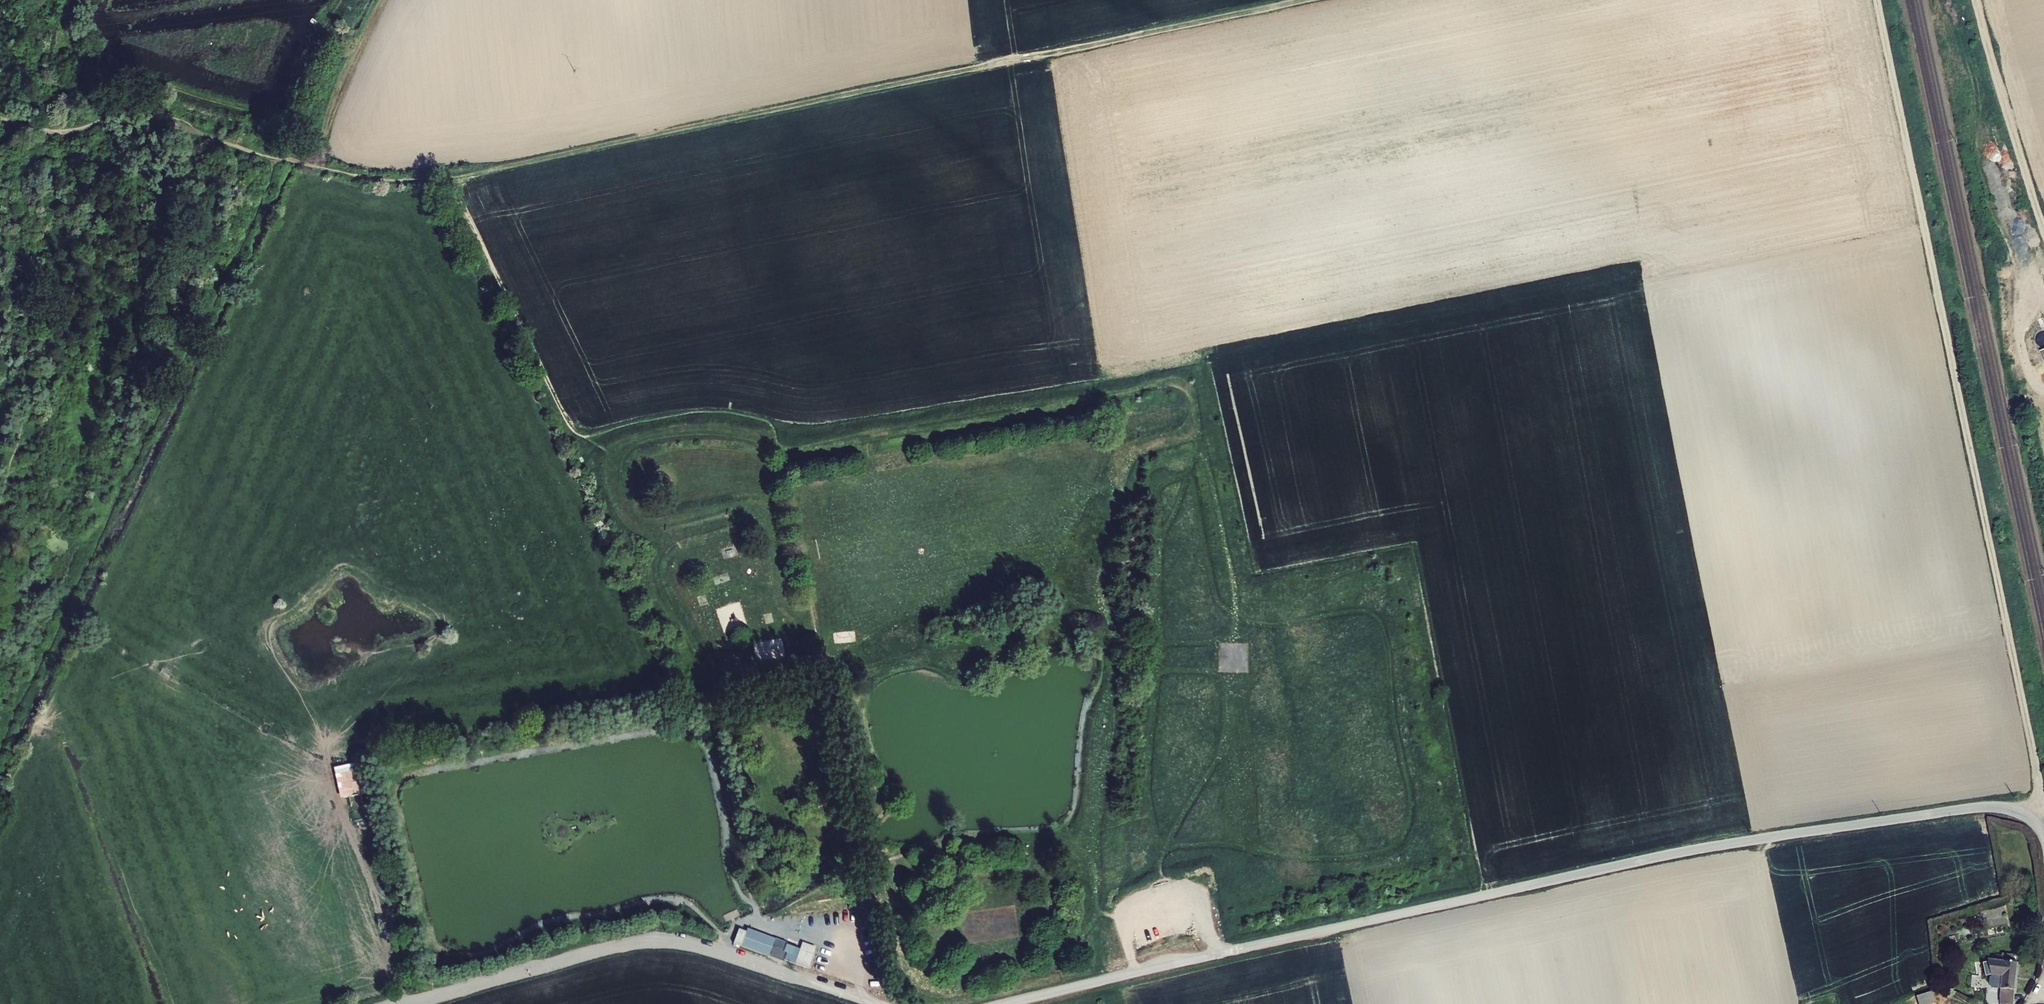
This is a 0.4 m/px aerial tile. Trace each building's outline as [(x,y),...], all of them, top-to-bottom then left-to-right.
[(777,943),(748,932),(742,949),(770,960),(777,943)] [(771,958),(785,964),(788,957),(774,951),(771,958)] [(2000,1003),(2013,1003),(2018,964),(2013,963),(2014,955),(2002,954),(2002,962),(1988,960),(1991,976),(1993,976),(1991,992),(2000,993),(2000,997),(2000,1003)] [(1935,1003),(1932,992),(1916,997),(1919,1003),(1931,1003),(1935,1003)]
